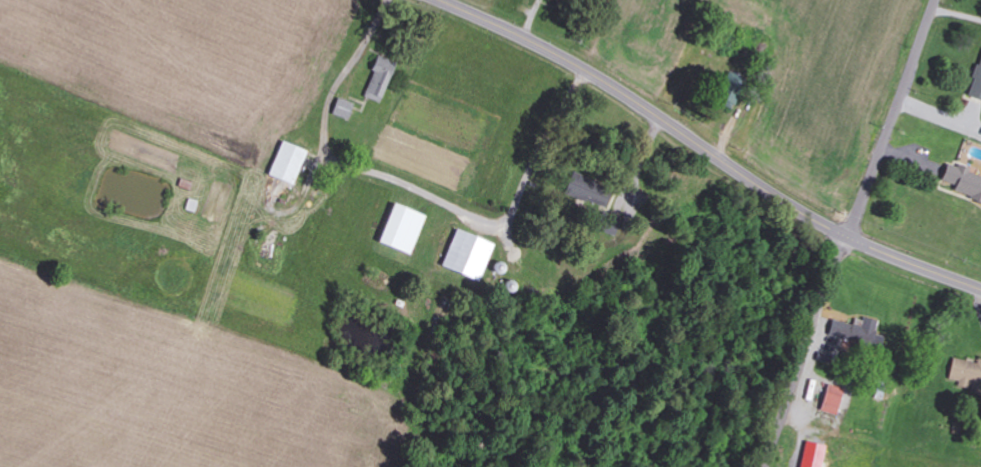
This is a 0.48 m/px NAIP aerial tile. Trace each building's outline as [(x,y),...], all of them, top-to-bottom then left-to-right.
[(381,103),(399,62),(382,55),(364,96),(381,103)] [(969,95),(980,99),(980,61),(969,95)] [(334,114),(350,120),(356,104),(340,98),(334,114)] [(268,175),(294,186),(310,151),(284,139),(268,175)] [(952,162),(942,185),(980,200),(980,174),(952,162)] [(604,210),(613,190),(574,172),(565,192),(604,210)] [(379,242),(411,255),(428,215),(395,201),(379,242)] [(480,281),(495,243),(458,228),(443,266),(480,281)] [(274,260),(276,243),(262,241),(259,257),(274,260)] [(855,325),(836,320),(832,337),(874,347),(880,321),(857,315),(855,325)] [(954,355),(948,385),(980,391),(980,361),(954,355)] [(839,416),(847,389),(830,385),(823,412),(839,416)] [(848,439),(821,438),(820,466),(847,466),(848,439)]
